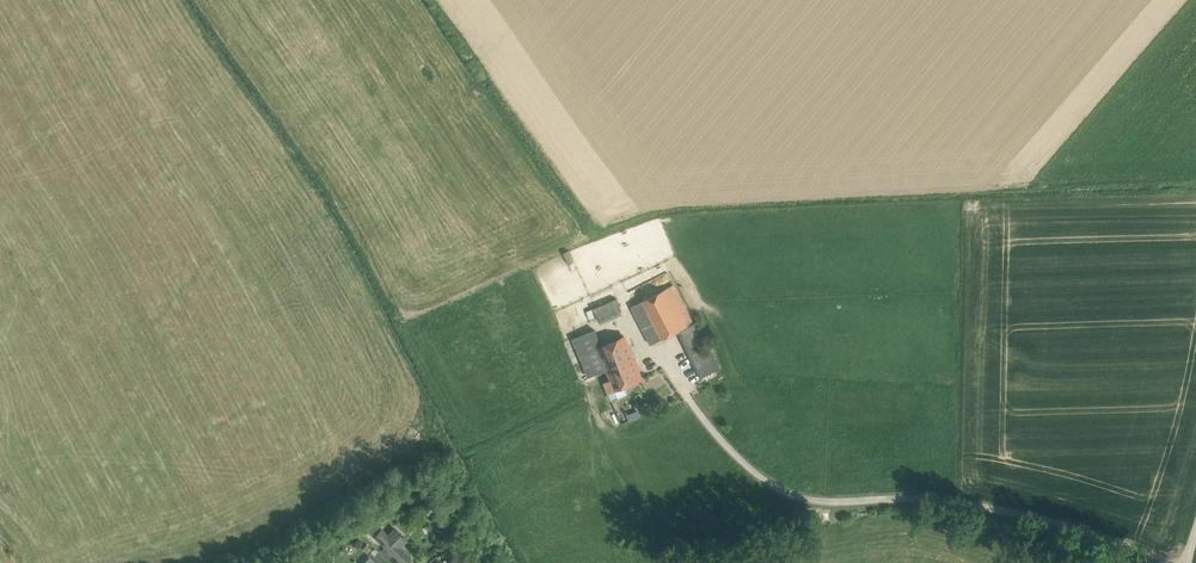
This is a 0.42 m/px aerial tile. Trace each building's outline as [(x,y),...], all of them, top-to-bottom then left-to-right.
[(650,278),(654,290),(670,284),(666,273),(650,278)] [(673,284),(642,300),(662,338),(677,330),(693,322),(673,284)] [(616,298),(594,307),(600,320),(621,310),(616,298)] [(662,338),(642,300),(631,306),(650,343),(662,338)] [(693,322),(677,330),(695,367),(700,364),(706,361),(711,359),(693,322)] [(572,327),(574,333),(590,329),(588,323),(572,327)] [(595,329),(574,338),(590,376),(607,369),(598,347),(601,345),(595,329)] [(601,345),(598,347),(607,369),(609,373),(635,363),(624,336),(601,345)] [(706,361),(700,364),(703,369),(709,366),(706,361)] [(635,363),(609,373),(611,378),(604,382),(608,391),(641,377),(635,363)] [(636,408),(625,413),(627,419),(639,414),(636,408)] [(395,529),(388,536),(381,530),(376,536),(405,562),(410,556),(399,546),(406,539),(395,529)]
